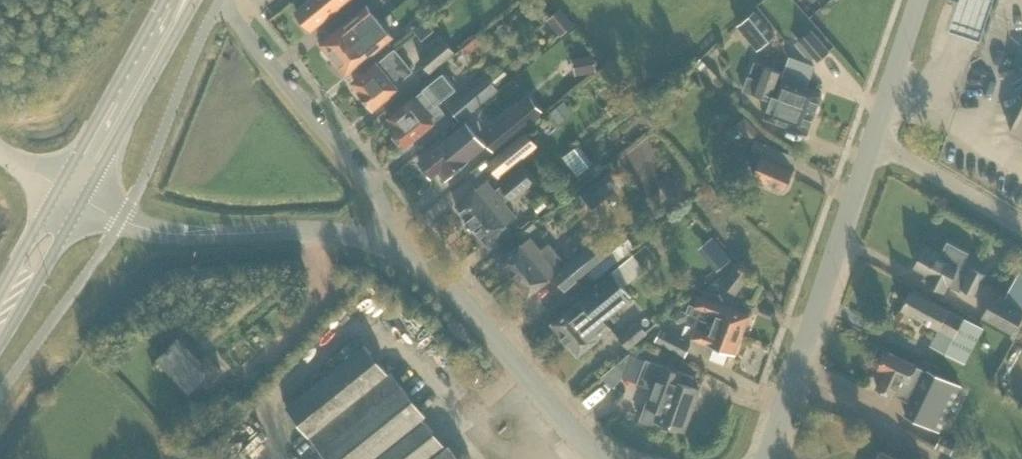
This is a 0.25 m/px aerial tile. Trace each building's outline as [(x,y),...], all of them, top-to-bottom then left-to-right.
[(345,3),(349,0),(308,0),(307,1),(309,3),(296,14),(308,29),(321,18),(324,21),(345,3)] [(952,24),(982,33),(992,0),(960,0),(952,24)] [(361,36),(380,22),(367,5),(331,34),(332,36),(322,45),(333,59),(361,36)] [(561,35),(574,24),(561,8),(548,20),(561,35)] [(759,50),(776,36),(755,10),(738,24),(759,50)] [(361,36),(333,59),(345,73),(356,64),(357,66),(393,37),(380,22),(361,36)] [(817,62),(831,51),(812,29),(795,43),(810,61),(813,58),(817,62)] [(430,73),(455,52),(443,38),(419,59),(430,73)] [(373,107),(396,89),(394,86),(413,71),(396,49),(354,82),(362,92),(361,93),(373,107)] [(575,75),(597,70),(594,54),(572,58),(575,75)] [(704,72),(709,67),(701,58),(696,63),(704,72)] [(814,113),(773,98),(776,88),(782,73),(754,62),(749,75),(748,75),(743,90),(771,100),(765,118),(807,133),(814,113)] [(438,104),(457,89),(443,72),(422,89),(423,90),(414,97),(413,97),(389,117),(396,126),(393,129),(395,132),(393,136),(399,143),(403,142),(406,145),(445,113),(438,104)] [(460,120),(498,89),(485,73),(467,88),(469,89),(448,106),(460,120)] [(773,98),(814,113),(822,93),(806,87),(808,82),(784,73),(778,89),(776,88),(773,98)] [(495,152),(543,112),(531,96),(482,136),(495,152)] [(1010,131),(1021,137),(1021,107),(1010,131)] [(749,140),(759,131),(745,116),(735,126),(749,140)] [(484,143),(466,122),(447,138),(446,138),(419,161),(432,177),(438,171),(445,179),(466,162),(465,161),(477,151),(476,149),(484,143)] [(487,162),(499,178),(538,146),(526,131),(487,162)] [(785,190),(794,170),(789,168),(793,157),(756,141),(747,163),(757,167),(753,177),(756,178),(755,180),(763,184),(764,181),(774,186),(773,188),(782,192),(783,189),(785,190)] [(455,205),(467,220),(466,221),(472,228),(473,228),(485,242),(506,225),(516,216),(503,201),(509,196),(512,200),(534,182),(522,168),(500,186),(501,186),(495,191),(486,180),(476,189),(476,188),(455,205)] [(542,251),(530,237),(521,245),(521,244),(500,261),(512,275),(517,281),(529,295),(549,279),(546,276),(550,272),(566,290),(588,272),(594,280),(626,254),(619,245),(609,253),(598,240),(577,257),(573,251),(562,260),(550,245),(542,251)] [(985,274),(964,263),(969,253),(948,241),(939,257),(925,249),(915,267),(926,273),(923,279),(944,291),(947,285),(956,290),(958,286),(974,294),(985,274)] [(722,268),(731,260),(724,251),(714,259),(722,268)] [(578,355),(598,339),(598,338),(606,332),(606,331),(610,328),(602,318),(631,295),(624,286),(645,269),(633,254),(612,271),(614,273),(552,323),(578,355)] [(735,293),(748,277),(735,268),(723,283),(735,293)] [(714,324),(742,334),(749,316),(735,310),(735,309),(716,302),(718,295),(703,289),(700,296),(698,295),(694,306),(689,304),(686,312),(689,314),(706,320),(709,312),(717,315),(714,324)] [(965,363),(983,328),(911,290),(901,309),(945,332),(936,348),(965,363)] [(1021,318),(1021,308),(995,292),(981,317),(1013,334),(1021,318)] [(689,314),(686,312),(678,310),(675,320),(681,322),(687,319),(689,314)] [(742,334),(714,324),(700,318),(692,338),(720,349),(720,348),(735,353),(742,334)] [(647,333),(637,321),(619,336),(628,348),(647,333)] [(684,356),(690,344),(662,329),(655,341),(684,356)] [(197,358),(179,340),(171,348),(171,347),(167,350),(168,351),(161,358),(190,387),(200,377),(208,384),(207,385),(208,386),(222,372),(203,353),(197,358)] [(365,344),(286,407),(327,458),(461,458),(449,444),(446,447),(423,417),(426,415),(391,372),(388,373),(365,344)] [(926,371),(916,366),(916,365),(887,351),(879,368),(884,371),(876,387),(878,388),(879,393),(888,397),(894,395),(911,403),(905,415),(923,424),(939,431),(960,386),(945,379),(945,378),(927,370),(926,371)] [(623,376),(631,354),(629,353),(602,376),(613,387),(623,376)] [(694,376),(680,371),(645,360),(637,383),(653,388),(642,419),(658,425),(659,421),(685,430),(699,390),(690,387),(694,376)] [(950,455),(956,442),(941,435),(935,447),(950,455)] [(881,451),(880,453),(875,455),(873,458),(897,458),(881,451)]
